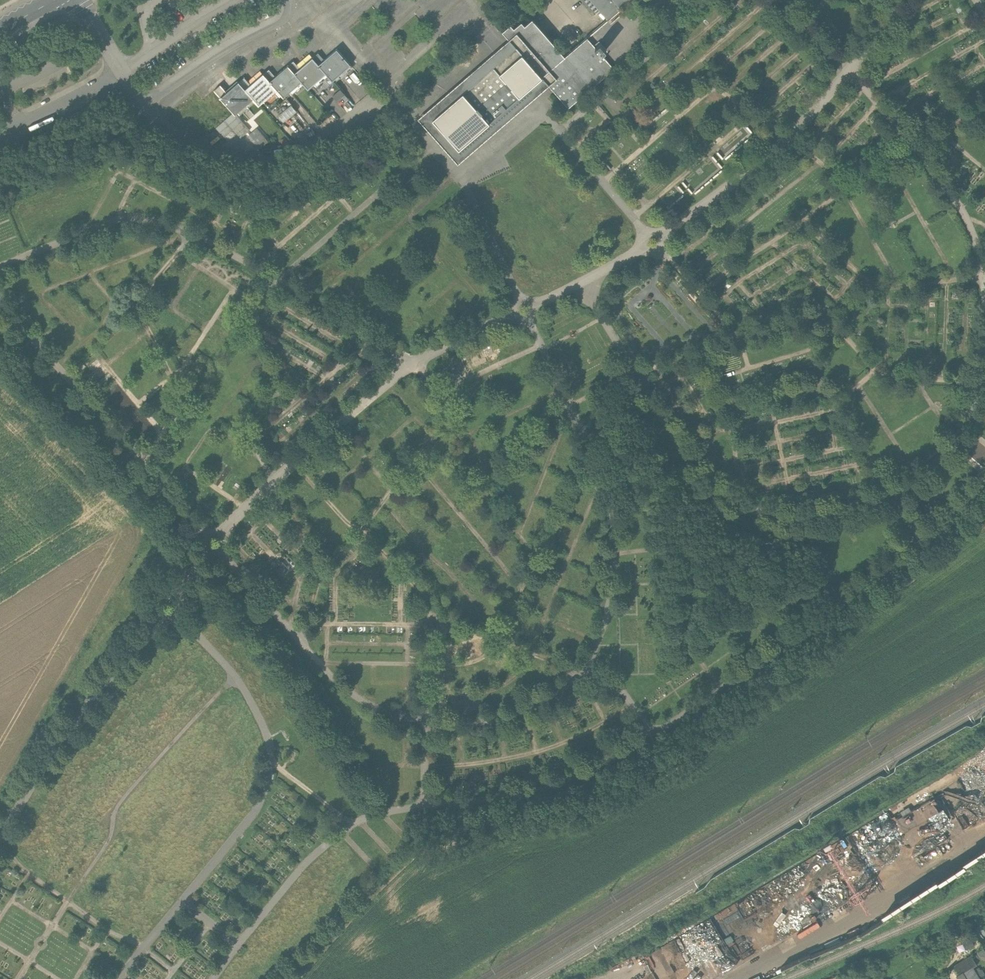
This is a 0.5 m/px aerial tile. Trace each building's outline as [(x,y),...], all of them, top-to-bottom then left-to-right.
[(608,21),(621,10),(633,0),(590,0),(608,21)] [(503,33),(509,40),(549,86),(569,109),(614,69),(601,54),(606,49),(600,42),(598,44),(597,43),(594,46),(587,38),(565,58),(532,20),(525,27),(522,23),(514,29),(511,25),(503,33)] [(509,40),(418,119),(458,165),(549,86),(509,40)] [(324,59),(318,52),(312,57),(326,73),(335,83),(340,78),(338,76),(351,65),(337,49),(324,59)] [(300,68),(294,61),(288,66),(301,82),(308,89),(326,73),(312,57),(300,68)] [(275,76),(269,69),(263,74),(277,90),(285,100),(291,95),(289,93),(301,82),(288,66),(275,76)] [(251,84),(245,77),(238,82),(253,99),(259,106),(277,90),(263,74),(251,84)] [(226,93),(220,85),(214,91),(234,113),(235,115),(253,99),(238,82),(226,93)] [(234,113),(216,129),(227,143),(236,135),(240,139),(249,131),(235,115),(234,113)] [(256,129),(247,137),(259,151),(268,143),(256,129)] [(930,799),(901,814),(900,812),(889,817),(901,841),(932,825),(927,816),(936,812),(930,799)] [(952,967),(959,978),(980,978),(975,970),(973,968),(976,965),(970,956),(952,967)] [(975,970),(980,978),(984,976),(984,975),(982,969),(980,970),(979,967),(975,970)]
